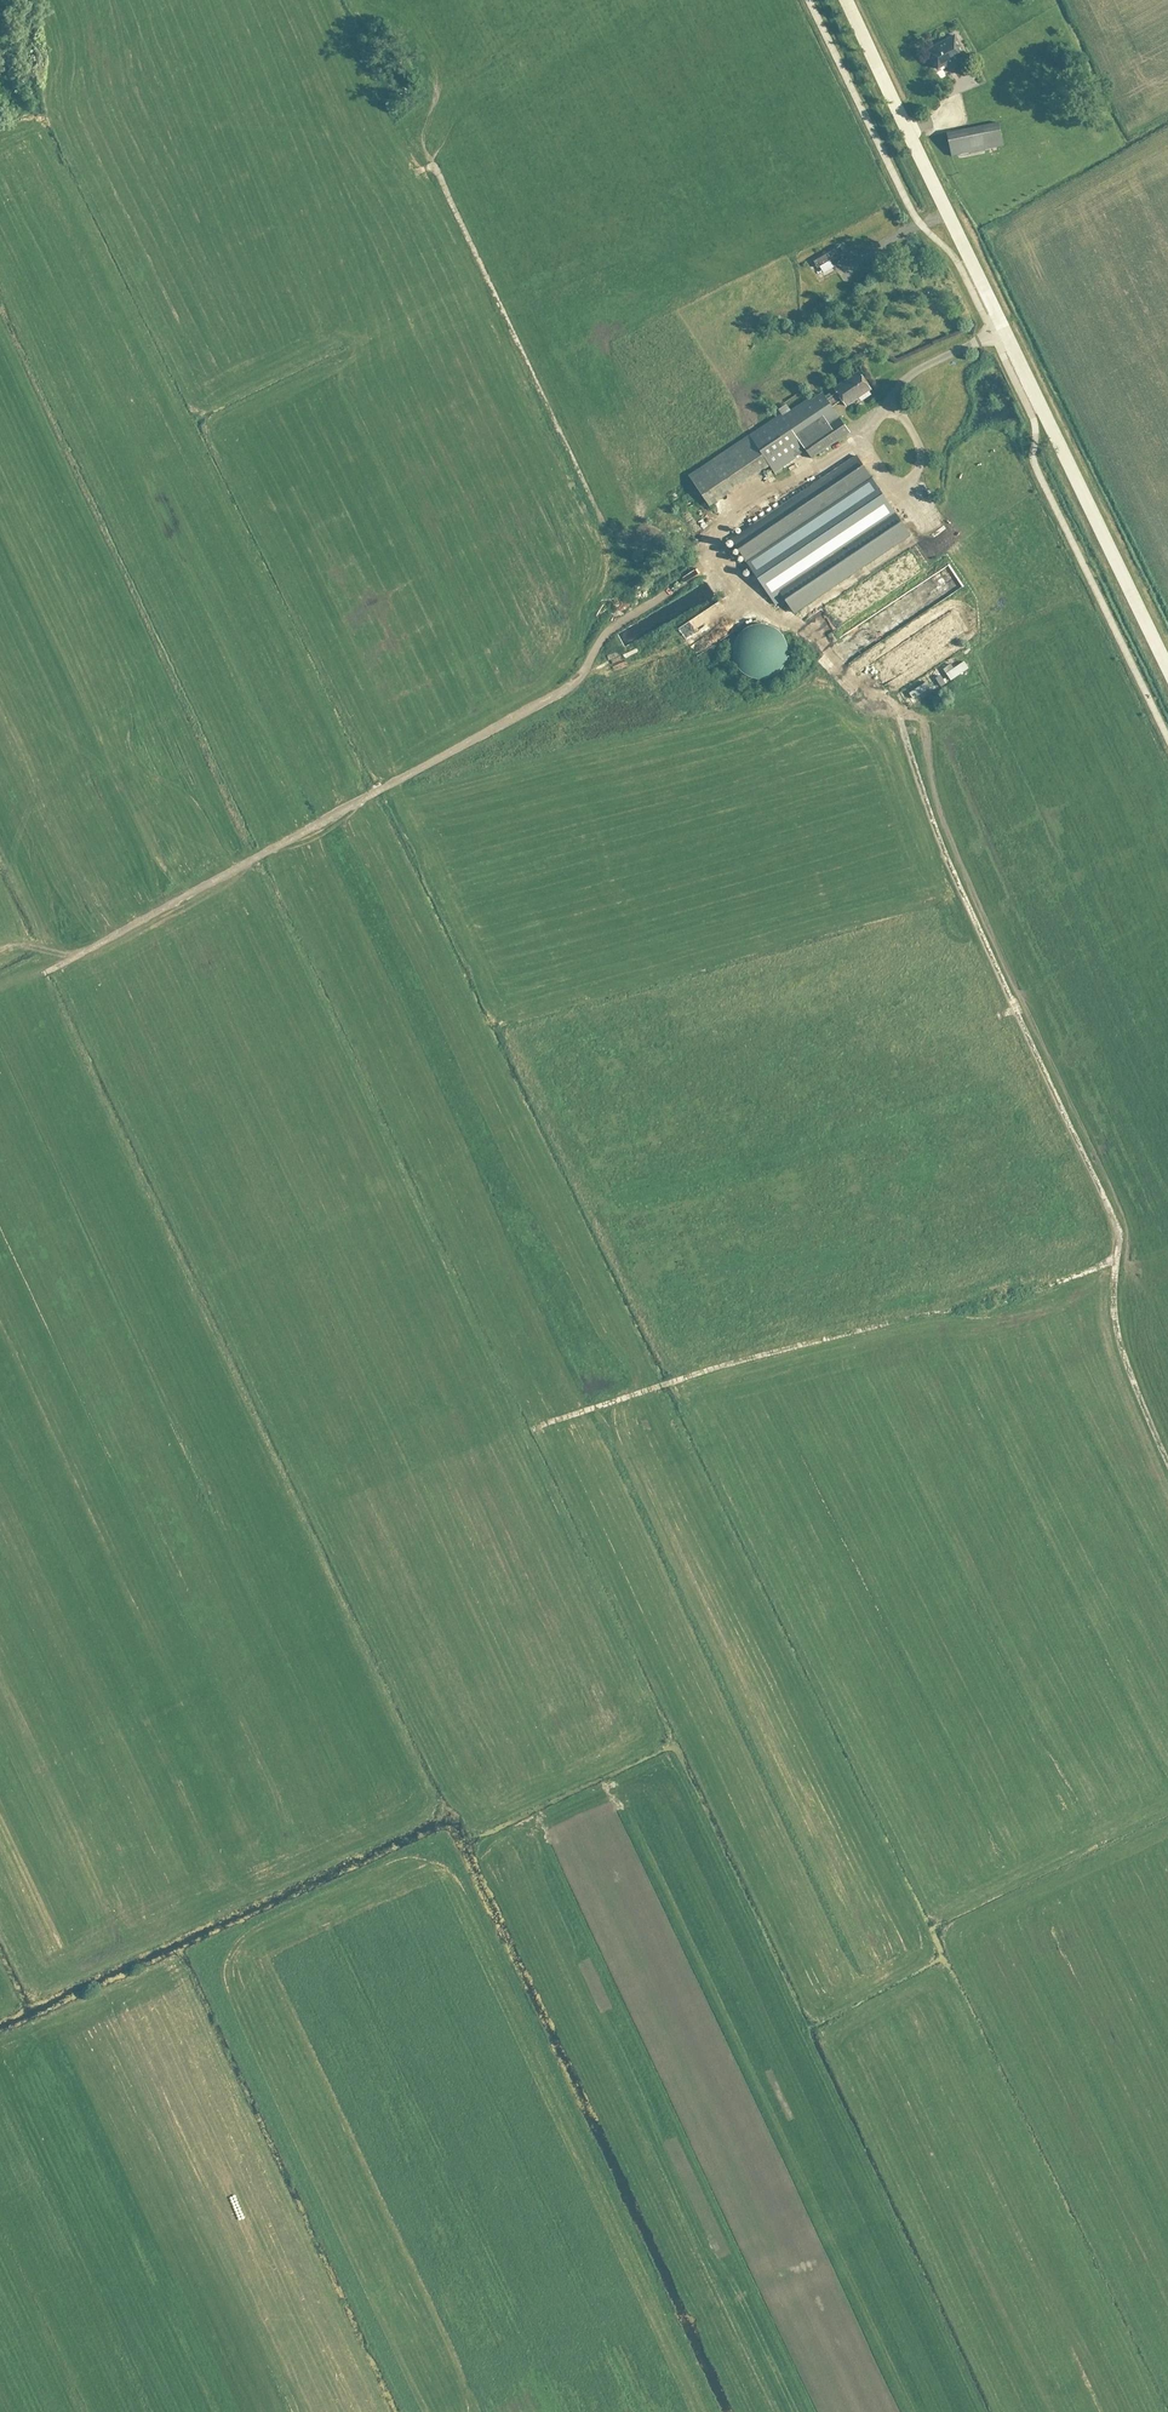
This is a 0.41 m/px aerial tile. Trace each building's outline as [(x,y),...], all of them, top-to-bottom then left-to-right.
[(952,67),(966,59),(954,36),(927,50),(937,70),(950,63),(952,67)] [(1052,90),(1051,80),(1062,79),(1061,71),(1040,73),(1042,91),(1052,90)] [(1003,146),(1000,133),(999,123),(946,134),(951,157),(1003,146)] [(834,390),(825,397),(832,407),(841,401),(845,407),(870,390),(859,372),(833,389),(834,390)] [(780,414),(749,436),(770,467),(770,468),(801,446),(811,459),(849,433),(831,408),(832,407),(825,397),(822,394),(812,401),(811,398),(782,417),(781,415),(780,414)] [(743,533),(732,541),(741,554),(776,605),(785,599),(794,613),(909,535),(908,533),(900,521),(866,471),(856,457),(743,533)] [(836,625),(912,573),(906,564),(899,569),(894,561),(824,608),(836,625)] [(943,593),(935,576),(915,585),(923,602),(943,593)] [(909,591),(837,636),(847,652),(919,608),(909,591)] [(877,660),(888,677),(984,614),(973,597),(877,660)] [(705,629),(708,637),(731,628),(729,623),(719,627),(714,615),(725,611),(722,603),(692,614),(696,624),(692,626),(695,633),(705,629)] [(648,617),(622,631),(627,640),(653,626),(648,617)] [(759,625),(752,626),(749,627),(743,630),(739,634),(735,639),(733,646),(732,654),(734,664),(739,671),(745,676),(752,680),(760,681),(768,679),(775,676),(780,672),(785,665),(787,657),(787,647),(784,638),(779,632),(772,627),(765,625),(759,625)]
